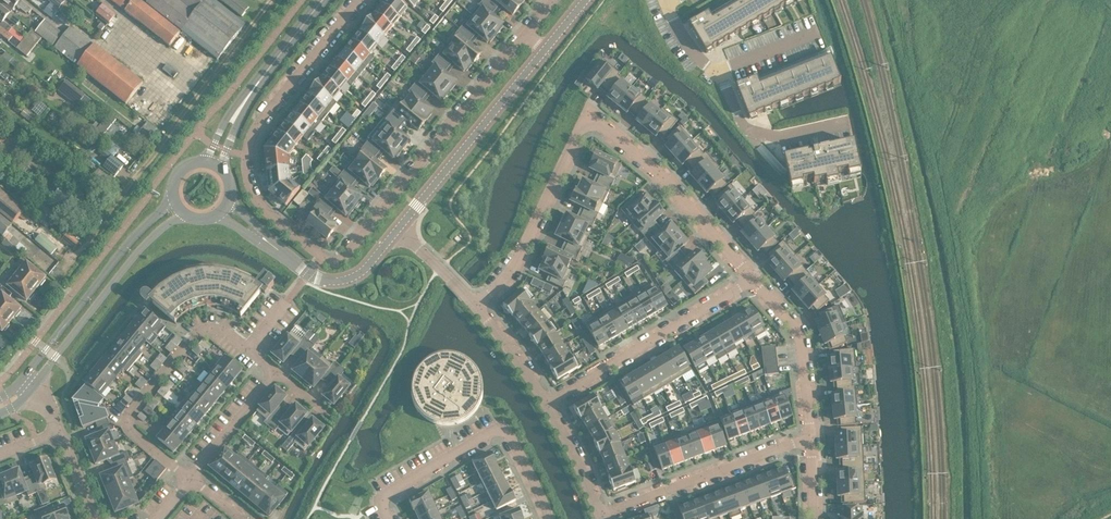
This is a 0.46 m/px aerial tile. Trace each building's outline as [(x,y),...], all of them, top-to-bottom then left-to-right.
[(12,9),(16,5),(26,13),(27,11),(29,13),(32,9),(21,0),(2,0),(4,2),(1,5),(10,12),(13,9),(12,9)] [(162,17),(140,0),(133,0),(125,11),(169,46),(180,32),(162,17)] [(214,0),(149,0),(147,3),(182,30),(217,58),(244,23),(214,0)] [(240,15),(247,7),(237,0),(220,0),(240,15)] [(398,17),(399,18),(407,8),(406,8),(406,7),(397,0),(385,0),(382,4),(398,17)] [(476,17),(496,34),(502,27),(501,25),(502,23),(491,14),(495,9),(484,0),(482,0),(471,14),(476,17)] [(520,5),(513,0),(484,0),(495,9),(499,4),(512,15),(520,5)] [(689,24),(693,31),(705,52),(706,52),(706,53),(707,52),(705,50),(711,46),(713,49),(713,48),(713,47),(717,45),(717,46),(718,46),(718,45),(717,43),(722,40),(724,42),(725,42),(724,41),(728,38),(729,39),(728,37),(734,33),(735,35),(736,35),(735,34),(739,32),(740,33),(740,32),(741,32),(739,30),(745,27),(746,29),(747,28),(751,25),(751,26),(752,26),(751,23),(756,20),(758,22),(758,21),(762,19),(763,19),(762,17),(768,13),(769,16),(770,15),(769,14),(773,12),(774,13),(774,12),(773,10),(779,7),(780,9),(781,8),(780,8),(784,5),(785,6),(786,6),(784,3),(790,0),(791,2),(792,2),(792,1),(793,0),(738,0),(710,16),(708,12),(689,24)] [(54,15),(59,8),(51,1),(46,8),(54,15)] [(439,9),(442,12),(448,5),(444,2),(439,9)] [(108,21),(114,12),(103,4),(97,13),(108,21)] [(392,27),(399,18),(398,17),(382,4),(375,13),(392,27)] [(19,20),(0,5),(0,20),(2,21),(6,17),(16,25),(19,20)] [(371,16),(366,21),(384,36),(392,27),(375,13),(372,17),(371,16)] [(433,24),(438,17),(435,14),(429,21),(433,24)] [(496,34),(476,17),(471,14),(459,28),(472,38),(476,33),(487,42),(488,40),(490,41),(496,34)] [(44,19),(35,30),(53,44),(62,33),(44,19)] [(101,30),(105,25),(101,21),(97,26),(101,30)] [(377,45),(384,36),(366,21),(362,27),(363,28),(360,31),(377,45)] [(421,31),(424,34),(430,27),(426,24),(421,31)] [(8,40),(8,41),(26,56),(31,50),(21,42),(0,26),(0,33),(8,40)] [(93,42),(92,42),(71,26),(55,47),(76,63),(93,42)] [(468,43),(472,38),(459,28),(455,34),(459,37),(452,46),(472,63),(480,53),(468,43)] [(21,42),(31,50),(41,38),(31,30),(21,42)] [(352,40),(373,58),(374,57),(370,54),(377,45),(360,31),(352,40)] [(415,46),(420,39),(417,36),(411,43),(415,46)] [(366,67),(373,58),(352,40),(345,50),(366,67)] [(415,46),(411,43),(406,50),(409,52),(415,46)] [(94,44),(77,65),(126,103),(142,82),(94,44)] [(440,51),(436,57),(448,67),(452,62),(463,71),(465,69),(466,70),(472,63),(452,46),(444,55),(440,51)] [(366,67),(345,50),(337,59),(358,76),(359,76),(355,72),(361,64),(366,67)] [(415,63),(419,57),(415,53),(410,59),(415,63)] [(622,54),(618,59),(625,64),(629,59),(622,54)] [(400,64),(405,57),(402,55),(396,61),(400,64)] [(12,57),(8,62),(14,66),(18,61),(12,57)] [(435,66),(428,75),(449,92),(455,84),(453,83),(455,81),(444,72),(448,67),(436,57),(431,63),(435,66)] [(757,78),(736,86),(748,117),(749,118),(750,118),(749,115),(750,115),(755,113),(756,115),(757,115),(757,114),(758,114),(764,111),(764,112),(765,112),(764,109),(770,107),(771,109),(772,109),(772,108),(779,105),(779,106),(780,106),(780,105),(786,102),(787,103),(787,102),(794,99),(794,100),(795,100),(795,99),(801,96),(802,97),(803,97),(802,96),(809,93),(810,94),(810,93),(817,90),(817,91),(818,91),(817,90),(824,87),(825,88),(826,88),(825,87),(832,84),(832,85),(833,85),(833,84),(840,81),(831,57),(766,82),(760,85),(757,78)] [(337,59),(330,68),(351,85),(358,76),(337,59)] [(598,65),(597,64),(592,70),(594,71),(586,80),(588,81),(597,89),(600,85),(606,89),(619,72),(605,61),(603,59),(598,65)] [(18,61),(14,66),(20,71),(23,66),(18,61)] [(391,68),(394,71),(400,64),(396,61),(391,68)] [(173,77),(177,72),(166,63),(162,69),(173,77)] [(351,85),(330,68),(322,77),(340,91),(347,82),(351,85)] [(3,71),(0,74),(0,76),(5,80),(9,75),(3,71)] [(619,73),(619,72),(606,89),(611,93),(607,97),(617,105),(632,86),(618,75),(619,73)] [(381,80),(385,82),(390,76),(387,73),(381,80)] [(443,99),(449,92),(428,75),(421,84),(417,80),(412,86),(424,96),(429,91),(440,100),(441,98),(443,99)] [(318,80),(314,85),(336,103),(337,103),(333,100),(340,91),(322,77),(319,81),(318,80)] [(574,84),(579,88),(584,81),(580,78),(579,77),(574,84)] [(78,103),(85,94),(66,79),(58,90),(76,105),(78,103)] [(379,89),(385,82),(381,80),(376,86),(379,89)] [(395,86),(390,81),(386,86),(391,90),(395,86)] [(329,112),(336,103),(314,85),(310,91),(311,91),(308,95),(329,112)] [(412,95),(404,104),(425,121),(431,113),(430,112),(431,110),(420,101),(424,96),(412,86),(408,91),(412,95)] [(626,113),(630,109),(635,113),(646,98),(632,86),(617,105),(626,113)] [(367,98),(370,100),(375,94),(372,91),(367,98)] [(308,95),(300,104),(321,121),(329,112),(308,95)] [(365,107),(370,100),(367,98),(361,104),(365,107)] [(647,99),(646,98),(635,113),(640,117),(636,121),(646,129),(663,108),(662,108),(659,112),(645,101),(647,99)] [(38,102),(31,110),(39,116),(46,108),(38,102)] [(321,122),(321,121),(300,104),(293,113),(310,127),(317,119),(321,122)] [(393,109),(389,115),(401,125),(405,120),(417,130),(425,121),(404,104),(397,112),(393,109)] [(31,122),(36,116),(26,108),(21,114),(31,122)] [(677,120),(663,108),(646,129),(655,136),(659,132),(664,136),(677,120)] [(352,116),(355,119),(361,112),(357,109),(352,116)] [(285,122),(302,136),(310,127),(293,113),(285,122)] [(397,130),(401,125),(389,115),(384,120),(388,124),(381,133),(402,149),(408,142),(406,141),(408,139),(397,130)] [(346,123),(350,125),(355,119),(352,116),(346,123)] [(24,118),(20,123),(26,128),(30,123),(24,118)] [(138,134),(148,142),(158,129),(148,121),(138,134)] [(295,145),(302,136),(285,122),(278,131),(295,145)] [(666,146),(674,156),(692,140),(679,126),(665,138),(670,143),(666,146)] [(337,134),(340,137),(346,130),(342,128),(337,134)] [(287,155),(295,145),(278,131),(264,148),(287,155)] [(370,138),(365,144),(377,154),(381,149),(392,158),(394,156),(395,157),(402,149),(381,133),(374,141),(370,138)] [(340,137),(337,134),(332,141),(335,143),(340,137)] [(682,165),(686,161),(690,166),(706,152),(704,154),(692,140),(674,156),(682,165)] [(790,187),(791,186),(791,184),(801,181),(802,184),(803,184),(802,181),(812,179),(813,183),(825,180),(826,183),(827,182),(826,180),(837,177),(837,180),(838,180),(838,177),(837,173),(847,171),(847,173),(848,173),(848,170),(859,168),(859,171),(860,170),(859,163),(858,159),(854,141),(851,141),(847,142),(838,144),(836,145),(835,145),(832,146),(829,146),(817,149),(811,151),(808,151),(805,152),(801,153),(799,154),(789,156),(786,157),(783,157),(787,174),(787,175),(788,180),(790,186),(790,187)] [(373,159),(377,154),(365,144),(360,149),(364,153),(357,161),(378,178),(386,169),(373,159)] [(322,152),(325,155),(331,148),(328,146),(322,152)] [(123,165),(101,147),(97,152),(108,160),(104,164),(116,173),(123,165)] [(264,148),(266,170),(288,168),(287,155),(264,148)] [(322,152),(317,159),(320,162),(325,155),(322,152)] [(718,166),(706,152),(690,166),(694,171),(690,174),(698,184),(718,166)] [(598,180),(611,186),(621,164),(611,159),(611,158),(605,155),(604,156),(596,153),(591,164),(592,165),(590,169),(601,174),(598,180)] [(306,154),(301,159),(310,162),(312,160),(306,154)] [(372,186),(378,178),(357,161),(350,170),(346,167),(341,172),(354,183),(358,178),(369,187),(370,184),(372,186)] [(333,165),(330,171),(337,175),(341,170),(333,165)] [(719,167),(718,166),(698,184),(706,193),(710,190),(715,194),(727,184),(715,170),(719,167)] [(290,180),(288,168),(266,170),(269,192),(290,180)] [(311,168),(303,173),(308,177),(314,171),(311,168)] [(100,170),(92,181),(100,187),(109,177),(100,170)] [(341,181),(334,190),(354,207),(360,200),(359,199),(360,197),(350,188),(354,183),(341,172),(337,178),(341,181)] [(300,188),(290,180),(269,192),(286,206),(300,188)] [(580,182),(576,190),(603,202),(611,186),(598,180),(595,185),(583,180),(582,182),(580,182)] [(21,192),(14,200),(24,209),(28,204),(33,209),(33,210),(33,211),(37,213),(38,213),(38,214),(39,213),(50,222),(58,213),(23,184),(23,185),(22,185),(19,188),(19,189),(21,192)] [(717,204),(725,214),(743,198),(730,184),(716,196),(720,201),(717,204)] [(50,201),(75,220),(88,205),(63,185),(50,201)] [(318,199),(322,193),(313,186),(308,192),(318,199)] [(292,201),(298,206),(308,194),(302,189),(292,201)] [(13,222),(24,209),(0,190),(0,212),(13,222)] [(348,215),(354,207),(334,190),(326,199),(322,196),(318,201),(330,211),(334,206),(345,215),(347,213),(348,215)] [(603,202),(576,190),(571,201),(584,208),(582,213),(595,220),(603,202)] [(632,223),(654,203),(648,196),(647,198),(645,196),(635,204),(631,199),(620,209),(632,223)] [(743,198),(725,214),(733,223),(737,220),(741,224),(755,212),(743,198)] [(330,211),(318,201),(303,219),(313,228),(312,229),(317,234),(318,232),(326,238),(334,229),(333,228),(336,224),(326,216),(330,211)] [(645,237),(656,228),(651,223),(663,213),(654,203),(632,223),(633,223),(636,220),(643,229),(640,232),(645,237)] [(13,222),(0,212),(0,233),(2,235),(13,222)] [(755,213),(755,212),(741,224),(745,229),(741,233),(749,242),(765,228),(753,214),(755,213)] [(595,220),(582,213),(579,219),(567,214),(566,216),(564,216),(560,224),(582,234),(587,224),(592,226),(595,220)] [(15,221),(13,222),(13,223),(22,230),(24,228),(16,222),(15,221)] [(568,242),(565,248),(579,254),(587,236),(582,234),(560,224),(556,233),(557,233),(556,236),(568,242)] [(657,251),(679,232),(673,225),(672,226),(670,224),(660,233),(656,228),(645,237),(657,251)] [(797,226),(789,234),(793,239),(802,231),(797,226)] [(749,242),(757,251),(761,248),(766,253),(778,242),(765,228),(749,242)] [(679,232),(657,251),(657,252),(661,248),(669,257),(665,260),(670,265),(681,256),(676,251),(686,242),(684,240),(685,239),(679,232)] [(607,233),(601,244),(606,246),(614,239),(607,233)] [(776,272),(794,257),(796,255),(783,240),(767,254),(771,259),(767,263),(776,272)] [(543,258),(543,259),(566,268),(571,258),(575,260),(579,254),(565,248),(563,253),(549,247),(543,258)] [(685,261),(681,256),(670,265),(674,271),(678,268),(685,276),(682,279),(682,280),(705,261),(705,260),(696,251),(685,261)] [(626,256),(624,262),(631,265),(633,259),(626,256)] [(792,282),(806,270),(794,257),(776,272),(784,281),(788,278),(792,282)] [(44,279),(45,277),(22,259),(18,263),(22,267),(17,274),(36,289),(39,285),(40,286),(45,280),(44,279)] [(566,268),(543,259),(540,267),(541,267),(540,270),(552,275),(549,282),(559,286),(563,288),(571,270),(566,268)] [(705,261),(682,280),(694,294),(705,284),(701,279),(711,271),(709,269),(711,267),(705,261)] [(265,294),(272,286),(273,284),(264,276),(258,283),(254,279),(251,277),(236,271),(219,268),(203,268),(187,271),(171,277),(158,286),(148,295),(147,294),(146,294),(145,294),(144,294),(144,295),(143,295),(142,296),(142,297),(142,298),(142,299),(143,300),(147,303),(149,301),(174,322),(175,321),(181,315),(189,310),(197,307),(206,305),(215,305),(217,305),(217,308),(222,309),(223,306),(225,307),(233,310),(241,316),(261,291),(265,294)] [(801,300),(817,286),(818,285),(806,270),(792,282),(796,287),(792,291),(801,300)] [(32,293),(36,289),(17,274),(11,281),(7,278),(3,282),(26,300),(28,299),(29,300),(34,294),(32,293)] [(542,288),(545,283),(537,279),(533,278),(530,284),(541,290),(542,288)] [(552,287),(545,283),(542,288),(550,292),(552,287)] [(652,283),(644,288),(658,311),(666,306),(652,283)] [(829,300),(817,286),(801,300),(808,309),(812,306),(817,311),(829,300)] [(658,311),(644,288),(634,294),(648,317),(658,311)] [(512,316),(530,300),(521,290),(512,297),(511,296),(505,302),(506,303),(503,306),(512,316)] [(10,319),(13,315),(15,316),(19,310),(18,309),(19,307),(0,292),(0,311),(10,319)] [(638,323),(648,317),(634,294),(624,300),(638,323)] [(562,300),(566,307),(571,305),(566,297),(562,300)] [(530,300),(512,316),(513,315),(521,325),(537,311),(529,301),(530,300)] [(638,323),(624,300),(614,306),(628,329),(638,323)] [(575,312),(571,305),(566,307),(571,315),(575,312)] [(815,321),(820,333),(840,325),(846,322),(838,305),(818,313),(820,319),(815,321)] [(614,306),(604,312),(618,335),(628,329),(614,306)] [(137,319),(153,332),(160,322),(145,309),(137,319)] [(752,309),(741,315),(752,333),(755,337),(765,331),(762,326),(764,325),(759,317),(757,318),(752,309)] [(0,331),(1,329),(3,331),(8,325),(6,324),(10,319),(0,311),(0,331)] [(537,311),(521,325),(529,334),(528,335),(529,335),(552,319),(551,318),(547,322),(537,311)] [(594,318),(608,341),(618,335),(604,312),(594,318)] [(317,318),(322,322),(326,318),(320,314),(317,318)] [(742,339),(752,333),(741,315),(732,321),(742,339)] [(580,326),(575,318),(570,321),(575,329),(580,326)] [(608,341),(594,318),(585,324),(598,346),(608,341)] [(145,341),(153,332),(137,319),(130,328),(145,341)] [(536,346),(559,329),(552,319),(529,335),(536,346)] [(732,321),(722,326),(733,344),(742,339),(732,321)] [(840,325),(820,333),(825,344),(829,342),(832,348),(847,342),(840,325)] [(722,326),(713,332),(723,350),(733,344),(722,326)] [(122,337),(138,350),(145,341),(130,328),(122,337)] [(538,346),(544,356),(563,345),(555,333),(560,330),(559,329),(536,346),(537,346),(538,346)] [(274,355),(272,357),(279,363),(281,361),(283,362),(292,352),(297,356),(309,341),(304,336),(301,339),(291,331),(272,353),(274,355)] [(713,332),(703,338),(714,356),(723,350),(713,332)] [(130,359),(138,350),(122,337),(115,346),(130,359)] [(590,344),(586,337),(581,339),(586,347),(590,344)] [(703,338),(693,343),(704,361),(714,356),(703,338)] [(302,360),(293,371),(294,372),(293,374),(299,379),(301,378),(303,379),(318,361),(308,353),(314,345),(309,341),(297,356),(302,360)] [(693,343),(684,349),(695,367),(704,361),(693,343)] [(595,351),(590,344),(586,347),(590,354),(595,351)] [(549,368),(550,368),(574,354),(573,353),(569,356),(563,345),(544,356),(550,367),(549,368)] [(107,355),(123,368),(130,359),(115,346),(107,355)] [(776,353),(775,346),(761,347),(762,354),(776,353)] [(678,348),(668,353),(682,376),(691,370),(678,348)] [(829,370),(851,368),(856,368),(854,348),(833,350),(833,357),(828,358),(829,364),(827,364),(827,368),(829,368),(829,370)] [(672,382),(682,376),(668,353),(658,359),(672,382)] [(776,359),(776,353),(762,354),(763,361),(776,359)] [(581,366),(574,354),(550,368),(557,380),(560,378),(561,379),(568,375),(567,373),(581,366)] [(115,377),(123,368),(107,355),(100,364),(115,377)] [(412,386),(412,389),(412,392),(412,395),(412,397),(413,399),(414,401),(414,403),(415,405),(416,406),(416,407),(417,408),(417,409),(418,410),(419,410),(419,411),(419,412),(420,412),(422,414),(422,415),(424,416),(425,418),(427,419),(429,420),(430,421),(432,422),(434,422),(436,423),(438,424),(440,424),(442,424),(444,425),(446,425),(446,424),(445,424),(445,414),(454,413),(457,422),(456,422),(456,423),(458,423),(460,422),(463,421),(466,419),(468,417),(470,415),(473,413),(475,410),(477,407),(478,404),(479,404),(479,403),(479,402),(480,401),(480,400),(480,399),(480,398),(481,398),(481,397),(481,396),(481,395),(481,392),(481,389),(481,386),(481,384),(480,381),(479,378),(478,375),(477,372),(475,370),(473,367),(465,360),(464,360),(461,358),(458,357),(455,356),(452,356),(449,355),(446,355),(443,355),(440,356),(437,356),(434,357),(431,359),(429,360),(427,361),(424,363),(422,365),(420,368),(418,370),(416,372),(415,375),(414,378),(413,381),(412,383),(412,386)] [(321,356),(318,361),(303,379),(304,380),(303,382),(309,388),(311,386),(313,387),(322,376),(327,381),(339,366),(334,361),(331,364),(321,356)] [(218,366),(233,379),(241,369),(225,357),(218,366)] [(658,359),(649,365),(662,388),(672,382),(658,359)] [(777,366),(776,359),(763,361),(763,368),(777,366)] [(92,373),(107,386),(115,377),(100,364),(92,373)] [(652,393),(662,388),(649,365),(639,371),(652,393)] [(218,366),(210,375),(226,388),(233,379),(218,366)] [(332,385),(323,396),(325,397),(323,399),(330,405),(332,403),(333,404),(348,386),(338,378),(345,370),(339,366),(327,381),(332,385)] [(778,373),(777,366),(763,368),(764,375),(778,373)] [(836,381),(836,387),(852,386),(851,368),(829,370),(830,382),(836,381)] [(629,377),(640,395),(643,399),(652,393),(639,371),(629,377)] [(100,395),(107,386),(92,373),(84,382),(100,395)] [(203,384),(218,397),(226,388),(210,375),(203,384)] [(631,400),(640,395),(629,377),(620,382),(630,400),(631,400)] [(210,406),(218,397),(203,384),(195,393),(210,406)] [(108,418),(105,411),(98,410),(98,406),(103,400),(86,386),(73,401),(78,402),(84,418),(80,420),(82,427),(108,418)] [(855,386),(852,386),(836,387),(837,394),(832,395),(832,401),(831,401),(831,406),(833,405),(833,407),(854,405),(857,405),(855,386)] [(611,390),(616,397),(621,395),(616,387),(611,390)] [(285,397),(275,388),(256,411),(266,419),(263,422),(269,427),(281,411),(276,407),(285,397)] [(691,391),(681,396),(685,403),(687,401),(694,398),(692,394),(691,391)] [(782,391),(771,395),(780,420),(791,416),(787,406),(790,405),(786,396),(784,397),(782,391)] [(188,402),(203,415),(210,406),(195,393),(188,402)] [(573,407),(580,419),(599,407),(600,408),(601,407),(594,395),(584,401),(583,400),(575,404),(576,405),(573,407)] [(625,402),(621,395),(616,397),(620,405),(625,402)] [(770,424),(780,420),(771,395),(760,399),(770,424)] [(280,408),(288,412),(295,400),(288,396),(280,408)] [(760,399),(750,403),(759,428),(770,424),(760,399)] [(180,411),(195,424),(203,415),(188,402),(180,411)] [(739,407),(741,412),(749,432),(759,428),(750,403),(739,407)] [(274,431),(277,428),(287,436),(306,414),(304,412),(306,410),(299,404),(297,406),(295,405),(286,416),(281,411),(269,427),(274,431)] [(148,415),(150,412),(152,409),(147,405),(142,411),(148,415)] [(856,424),(854,405),(833,407),(834,419),(839,419),(840,425),(856,424)] [(599,407),(580,419),(581,419),(588,430),(606,418),(600,408),(599,407)] [(173,420),(188,433),(195,424),(180,411),(173,420)] [(634,422),(639,419),(634,411),(630,414),(634,422)] [(741,412),(731,416),(738,436),(749,432),(741,412)] [(724,430),(728,440),(738,436),(731,416),(720,420),(724,430)] [(695,427),(705,424),(703,417),(693,420),(695,427)] [(593,441),(614,431),(606,418),(588,430),(594,440),(593,441)] [(286,441),(291,445),(294,442),(304,450),(308,446),(323,428),(312,419),(303,430),(298,426),(286,441)] [(639,419),(634,422),(639,429),(643,426),(639,419)] [(165,429),(180,442),(188,433),(173,420),(165,429)] [(716,421),(705,425),(715,449),(725,445),(716,421)] [(86,439),(91,452),(113,443),(108,431),(114,429),(111,422),(97,428),(99,434),(86,439)] [(704,453),(715,449),(705,425),(695,429),(704,453)] [(835,434),(836,446),(862,445),(861,426),(840,427),(840,434),(835,434)] [(180,442),(165,429),(157,439),(173,452),(180,442)] [(695,429),(684,433),(693,457),(704,453),(695,429)] [(599,453),(620,443),(614,431),(593,441),(599,453)] [(640,443),(645,441),(642,433),(637,435),(640,443)] [(683,461),(693,457),(684,433),(674,437),(683,461)] [(674,437),(663,441),(672,465),(683,461),(674,437)] [(662,469),(672,465),(663,441),(652,445),(653,445),(653,447),(662,469)] [(111,465),(126,459),(123,452),(117,455),(113,443),(91,452),(96,464),(109,459),(111,465)] [(600,453),(605,465),(625,457),(620,443),(599,453),(600,453)] [(834,453),(836,453),(836,459),(842,458),(842,465),(863,464),(862,445),(836,446),(836,448),(834,448),(834,453)] [(220,475),(235,457),(225,449),(210,467),(220,475)] [(649,452),(644,454),(647,463),(653,461),(649,452)] [(235,457),(220,475),(229,483),(248,461),(238,453),(235,457)] [(472,462),(477,472),(495,463),(496,463),(491,453),(472,462)] [(608,477),(630,469),(630,468),(629,469),(625,457),(605,465),(609,476),(608,477)] [(35,477),(29,479),(35,493),(46,488),(44,483),(55,479),(50,467),(52,466),(49,460),(47,461),(46,458),(34,463),(35,464),(31,466),(35,477)] [(106,488),(127,479),(133,477),(126,459),(111,465),(114,471),(101,476),(106,488)] [(145,472),(150,476),(160,464),(155,460),(145,472)] [(258,469),(248,461),(229,483),(239,492),(258,469)] [(653,461),(647,463),(650,471),(656,469),(653,461)] [(477,472),(482,481),(500,472),(496,463),(495,463),(477,472)] [(165,469),(160,464),(150,476),(156,480),(165,469)] [(864,483),(863,464),(842,465),(842,471),(837,472),(838,484),(864,483)] [(784,468),(773,472),(780,493),(796,488),(791,477),(787,478),(784,468)] [(7,471),(6,472),(15,495),(16,495),(26,491),(28,495),(35,493),(29,479),(23,482),(18,469),(16,470),(15,469),(7,472),(7,471)] [(248,500),(264,481),(268,477),(258,469),(239,492),(248,500)] [(630,469),(608,477),(613,490),(617,489),(617,490),(625,487),(625,486),(635,482),(630,469)] [(0,491),(0,507),(18,500),(16,495),(15,495),(6,472),(0,475),(0,489),(1,491),(0,491)] [(500,472),(482,481),(486,491),(505,481),(500,472)] [(780,493),(773,472),(762,476),(770,497),(780,493)] [(770,497),(762,476),(752,480),(760,501),(770,497)] [(106,488),(111,500),(132,491),(127,479),(106,488)] [(749,505),(760,501),(752,480),(741,484),(749,505)] [(258,508),(274,489),(264,481),(248,500),(258,508)] [(486,491),(491,500),(510,491),(509,490),(505,481),(486,491)] [(843,496),(844,502),(865,501),(864,483),(838,484),(838,496),(843,496)] [(749,505),(741,484),(731,488),(741,514),(739,509),(749,505)] [(277,485),(274,489),(258,508),(268,517),(287,493),(277,485)] [(730,518),(741,514),(731,488),(721,492),(730,518)] [(510,490),(509,490),(510,491),(491,500),(496,510),(515,500),(510,490)] [(115,512),(137,503),(132,491),(111,500),(115,512)] [(414,510),(433,502),(428,492),(409,501),(414,511),(414,510)] [(719,518),(720,518),(719,517),(728,513),(730,518),(721,492),(710,496),(719,518)] [(710,496),(700,500),(707,518),(719,518),(710,496)] [(700,500),(689,504),(695,518),(707,518),(700,500)] [(437,511),(433,502),(414,510),(414,511),(418,518),(420,518),(437,511)] [(689,504),(679,508),(683,518),(695,518),(689,504)] [(37,518),(62,518),(68,517),(68,516),(64,505),(49,511),(47,505),(34,510),(37,518)] [(838,518),(862,518),(862,513),(861,513),(861,507),(840,507),(840,513),(838,513),(838,518)] [(500,518),(522,518),(523,518),(519,509),(499,516),(500,518)]
